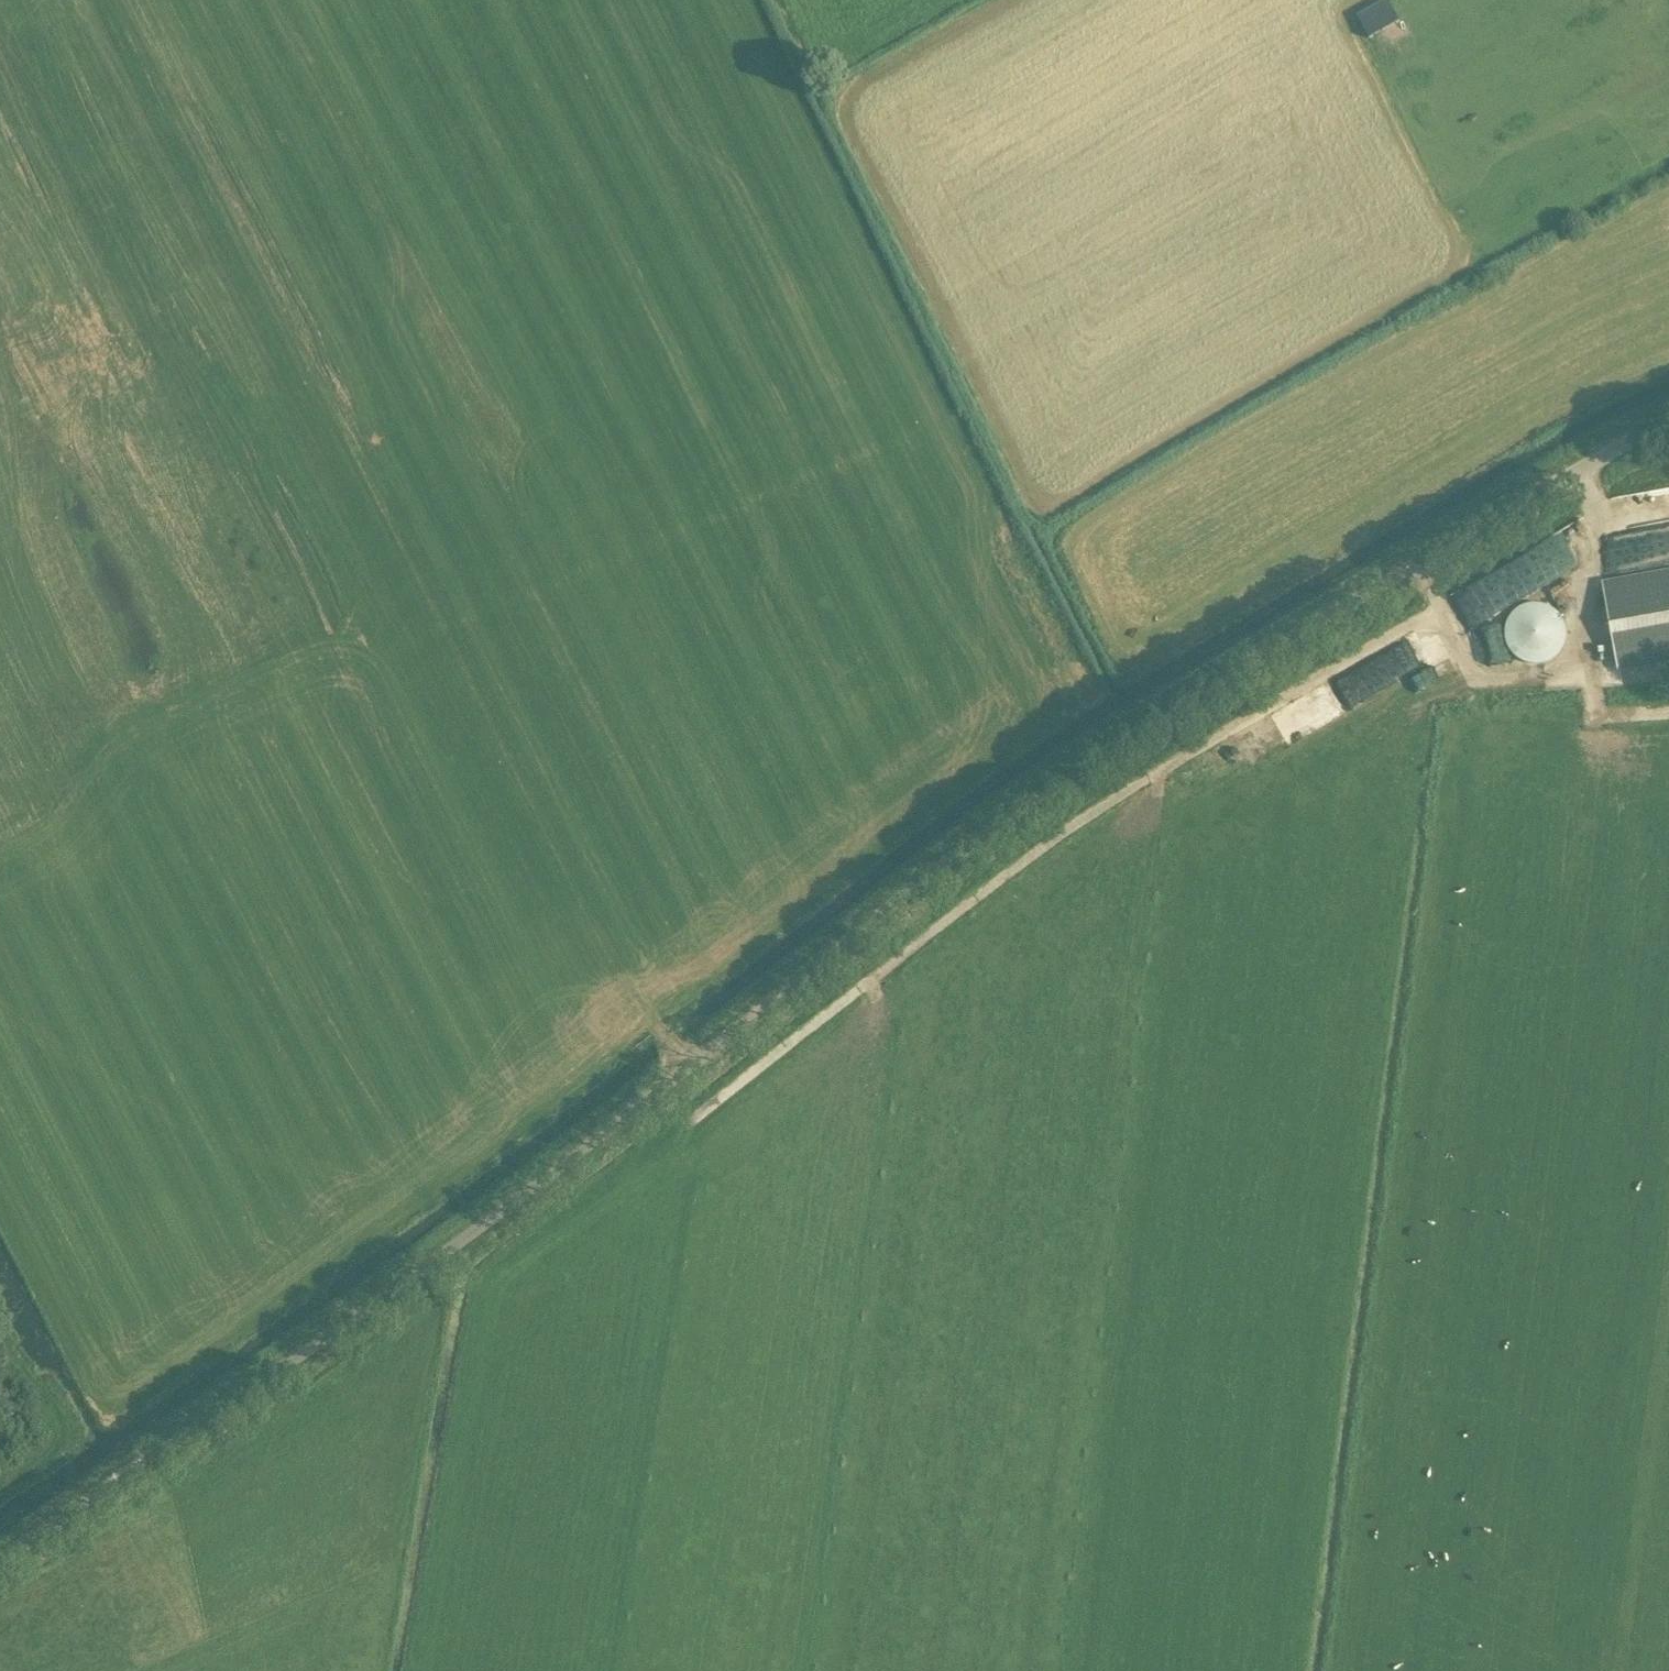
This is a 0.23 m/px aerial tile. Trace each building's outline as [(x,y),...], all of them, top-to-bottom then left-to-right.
[(1402,18),(1392,0),(1380,0),(1357,12),(1370,36),(1402,18)] [(1603,583),(1618,669),(1668,660),(1668,571),(1603,583)] [(1486,577),(1455,593),(1469,622),(1501,607),(1486,577)] [(1562,648),(1563,645),(1565,641),(1566,637),(1566,633),(1566,629),(1565,625),(1564,622),(1562,618),(1560,615),(1558,612),(1555,609),(1552,607),(1548,605),(1544,604),(1541,603),(1537,602),(1533,602),(1529,603),(1525,604),(1522,605),(1518,607),(1515,610),(1512,613),(1510,616),(1508,619),(1507,623),(1505,626),(1505,630),(1505,634),(1505,638),(1506,642),(1508,645),(1509,649),(1512,652),(1514,655),(1517,657),(1521,659),(1524,661),(1528,662),(1532,663),(1536,663),(1540,663),(1544,662),(1547,661),(1551,659),(1554,657),(1557,654),(1559,651),(1562,648)] [(1424,635),(1322,683),(1335,710),(1437,662),(1424,635)]
